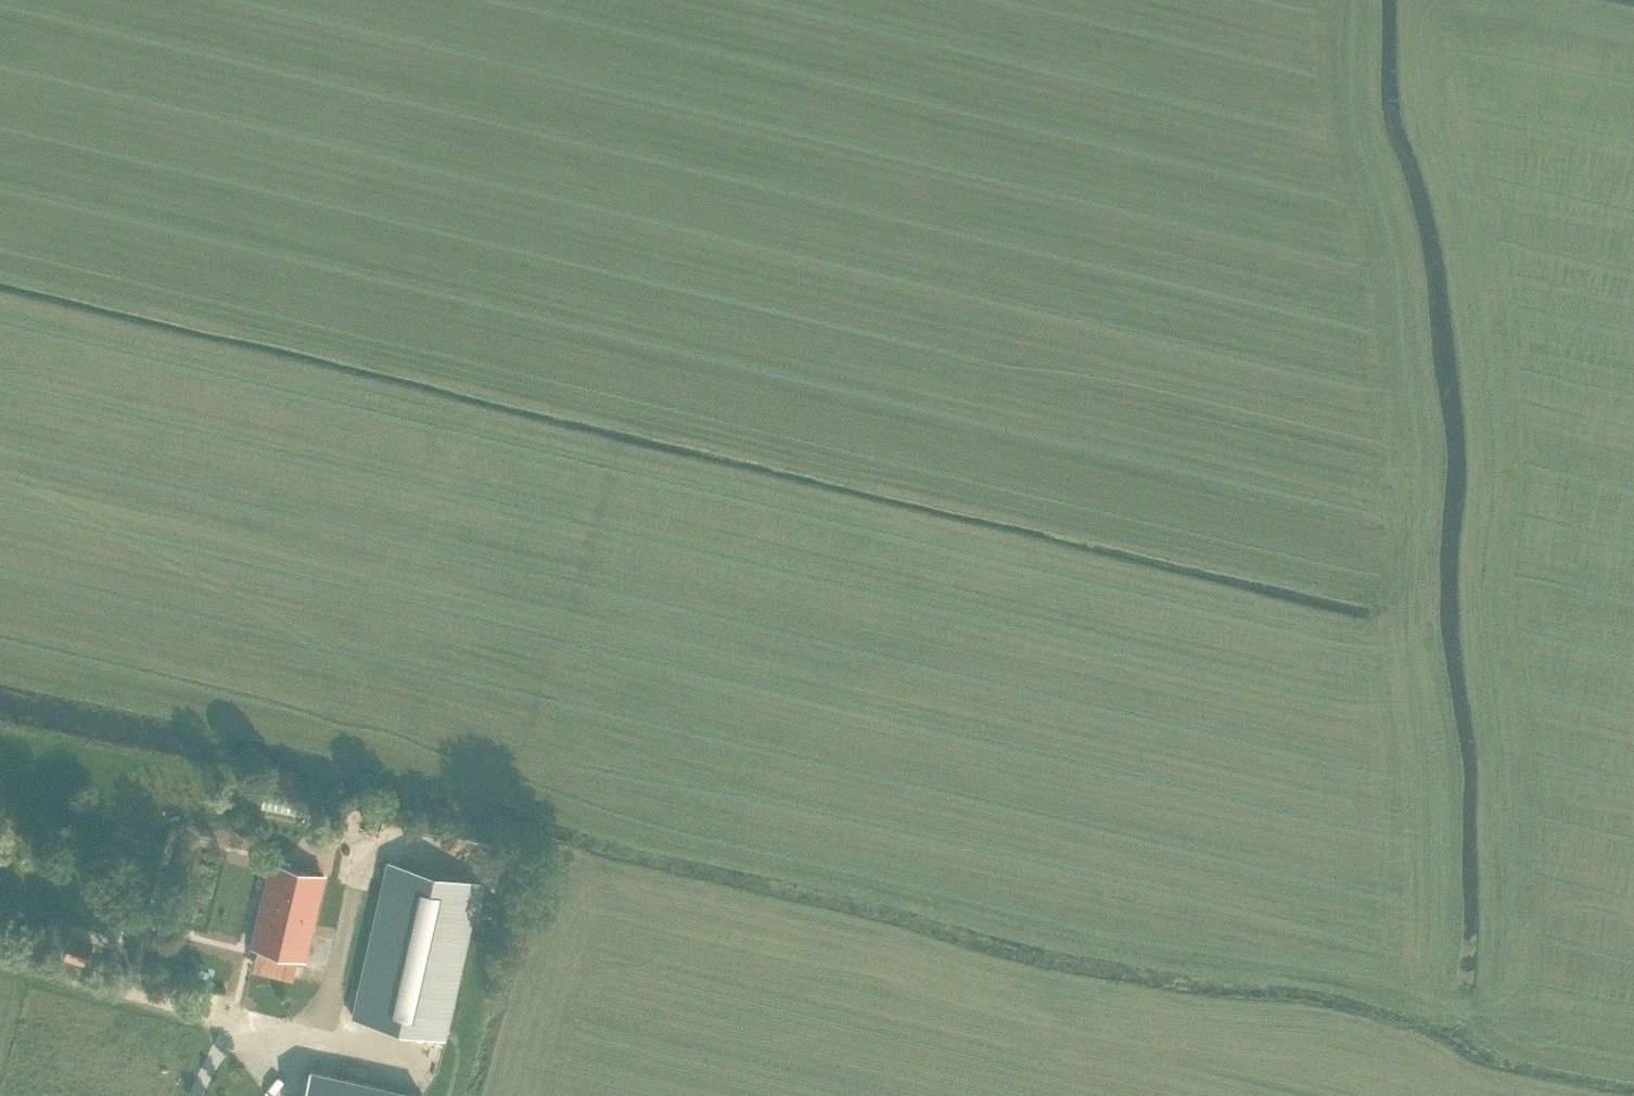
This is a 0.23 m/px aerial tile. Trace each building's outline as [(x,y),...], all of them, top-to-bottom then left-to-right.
[(445,1039),(479,884),(385,863),(351,1019),(445,1039)] [(302,960),(321,876),(270,864),(251,949),(302,960)] [(85,964),(91,944),(71,938),(65,958),(85,964)] [(468,1052),(479,1020),(457,1012),(446,1044),(468,1052)] [(422,1094),(309,1069),(303,1095),(422,1095),(422,1094)]
